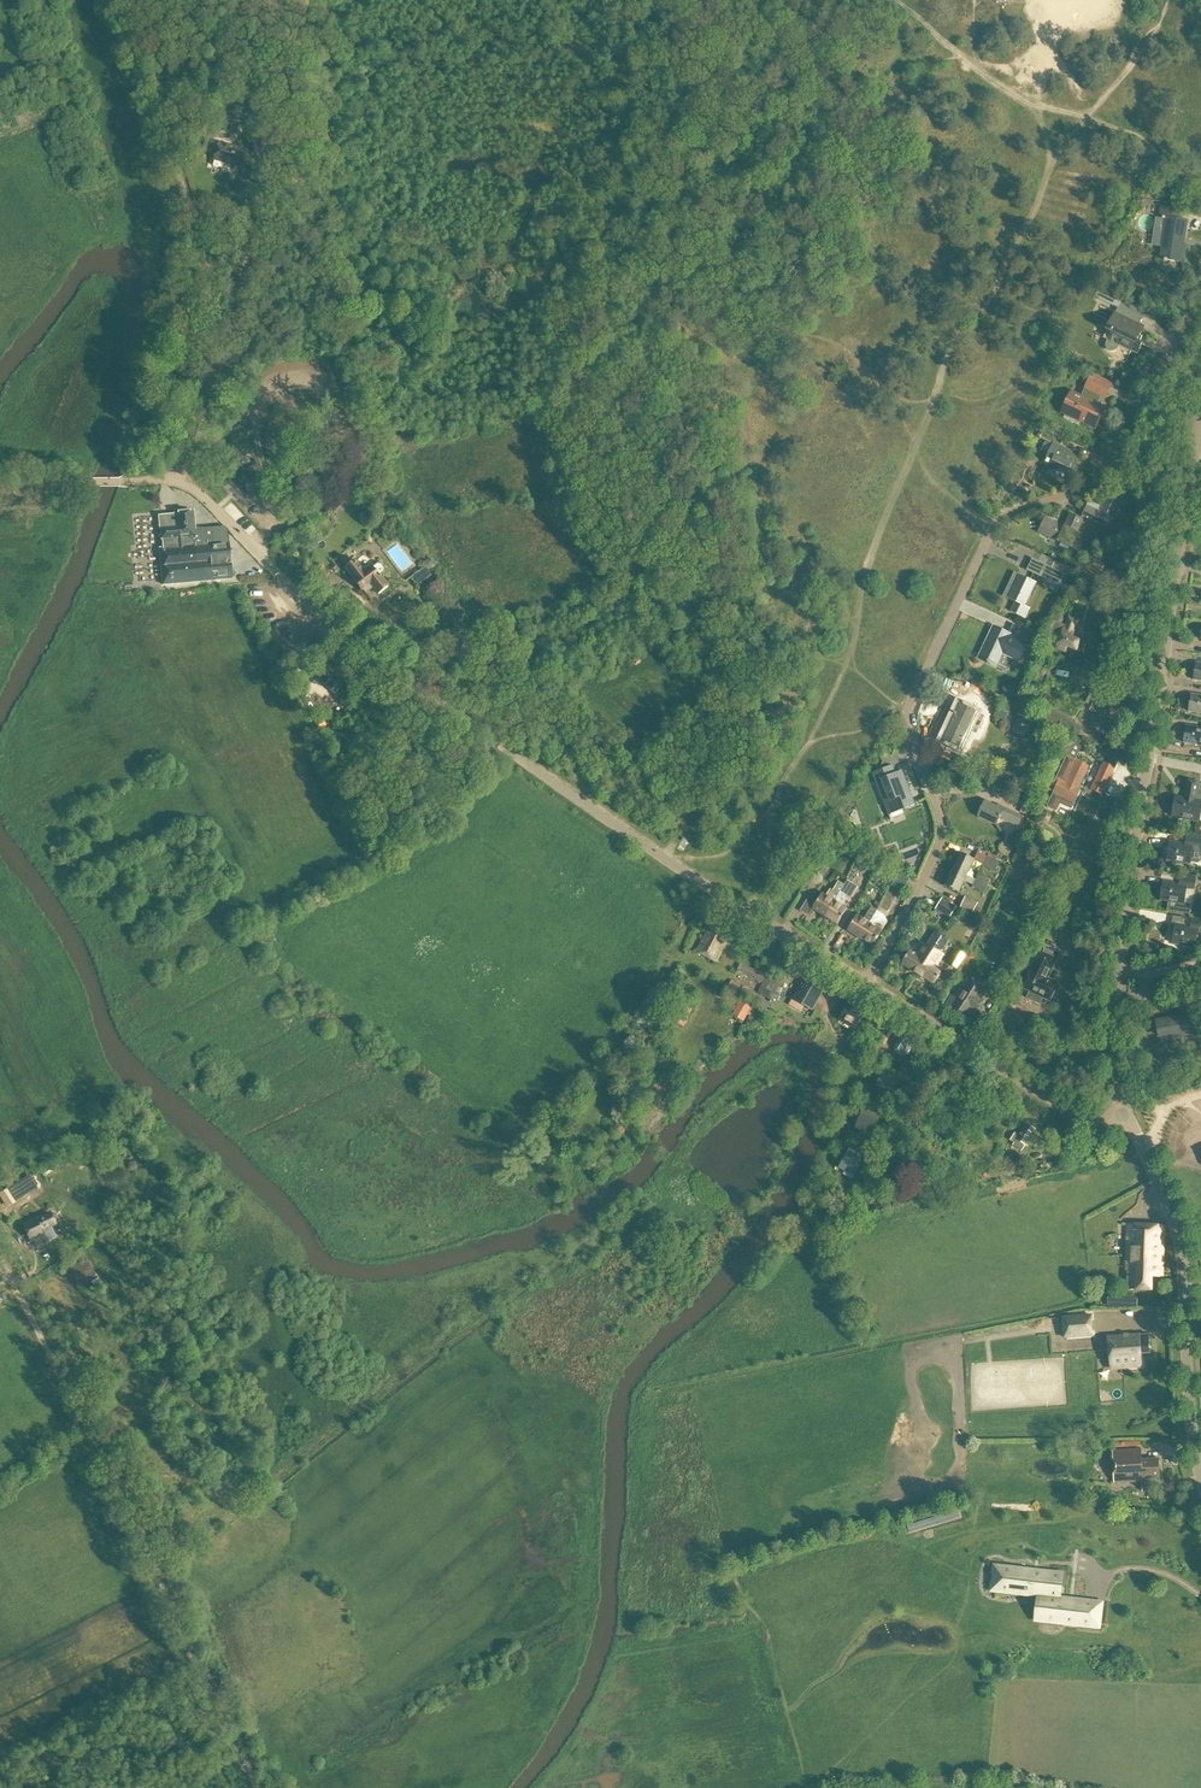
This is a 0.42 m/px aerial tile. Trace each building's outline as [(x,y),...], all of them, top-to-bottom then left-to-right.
[(201,138),(198,150),(206,152),(211,153),(212,149),(207,147),(209,141),(201,138)] [(222,169),(224,163),(243,168),(247,151),(218,144),(213,166),(222,169)] [(1158,245),(1163,246),(1161,261),(1181,263),(1181,261),(1184,261),(1186,246),(1184,246),(1187,222),(1180,221),(1181,211),(1162,208),(1161,218),(1165,219),(1164,228),(1160,228),(1158,245)] [(1099,300),(1115,308),(1120,295),(1105,288),(1099,300)] [(1132,306),(1122,301),(1116,314),(1115,314),(1107,331),(1104,338),(1108,340),(1107,343),(1107,345),(1106,347),(1107,348),(1108,350),(1109,351),(1110,352),(1111,352),(1113,352),(1114,352),(1116,351),(1117,350),(1117,349),(1119,345),(1137,354),(1142,344),(1137,342),(1144,327),(1126,319),(1132,306)] [(1077,355),(1085,358),(1089,348),(1081,345),(1077,355)] [(1114,384),(1092,373),(1081,395),(1072,391),(1061,414),(1096,431),(1107,408),(1099,404),(1101,400),(1105,402),(1114,384)] [(1058,437),(1043,431),(1040,438),(1053,444),(1046,461),(1047,462),(1043,471),(1068,483),(1073,473),(1074,474),(1082,457),(1054,444),(1058,437)] [(262,489),(256,466),(241,470),(248,493),(262,489)] [(1051,520),(1044,535),(1078,551),(1083,542),(1076,538),(1086,517),(1108,528),(1109,525),(1111,526),(1122,502),(1108,495),(1100,512),(1087,506),(1081,520),(1071,515),(1065,527),(1051,520)] [(380,509),(376,517),(386,522),(390,515),(380,509)] [(163,548),(159,548),(162,585),(231,579),(228,545),(228,542),(228,538),(227,531),(227,530),(224,528),(224,527),(217,528),(212,528),(195,529),(193,513),(174,514),(174,516),(159,517),(161,540),(163,539),(163,545),(163,548)] [(1100,556),(1098,559),(1091,556),(1084,569),(1098,577),(1108,560),(1100,556)] [(1032,559),(1027,571),(1028,571),(1044,578),(1046,580),(1059,586),(1065,574),(1032,559)] [(353,561),(345,567),(357,583),(356,584),(361,591),(362,590),(365,593),(371,588),(377,595),(388,585),(379,574),(382,571),(383,568),(381,565),(377,566),(366,575),(353,561)] [(1036,584),(1019,576),(1008,599),(1016,603),(1012,613),(1026,619),(1031,609),(1025,607),(1036,584)] [(1046,580),(1043,586),(1056,592),(1059,586),(1046,580)] [(1077,621),(1069,618),(1066,626),(1054,622),(1052,627),(1048,638),(1059,643),(1057,649),(1065,652),(1066,647),(1077,651),(1077,650),(1082,653),(1086,643),(1080,641),(1071,638),(1077,621)] [(977,659),(985,663),(997,668),(1004,655),(1020,662),(1027,646),(1030,647),(1035,635),(1013,625),(1009,633),(993,626),(977,659)] [(472,640),(455,637),(452,654),(469,658),(472,640)] [(490,660),(495,667),(501,663),(497,656),(490,660)] [(335,695),(346,682),(326,665),(320,672),(315,668),(305,680),(313,687),(318,681),(335,695)] [(1080,678),(1098,684),(1100,679),(1082,672),(1080,678)] [(973,732),(968,730),(976,713),(973,712),(980,696),(960,687),(957,695),(964,698),(944,741),(943,740),(943,741),(960,748),(963,740),(970,741),(973,732)] [(1014,689),(1004,691),(1006,699),(1015,697),(1014,689)] [(1191,695),(1188,712),(1200,713),(1200,696),(1191,695)] [(997,709),(993,716),(1004,721),(1007,714),(997,709)] [(1020,709),(1018,714),(1032,720),(1034,715),(1020,709)] [(1186,726),(1183,743),(1200,746),(1200,728),(1186,726)] [(1079,746),(1083,736),(1076,734),(1072,744),(1078,747),(1079,746)] [(1075,762),(1067,758),(1054,787),(1057,788),(1054,793),(1055,793),(1048,808),(1057,812),(1060,804),(1071,809),(1074,803),(1075,803),(1080,791),(1079,790),(1089,768),(1075,762)] [(1115,769),(1104,764),(1092,791),(1103,796),(1115,769)] [(915,805),(902,772),(896,774),(892,765),(873,773),(876,782),(881,780),(889,801),(884,802),(889,815),(915,805)] [(1199,784),(1199,783),(1187,781),(1183,798),(1176,797),(1172,817),(1199,822),(1200,813),(1200,785),(1199,784)] [(985,802),(978,816),(996,825),(1000,818),(1018,827),(1023,817),(1013,812),(998,805),(997,807),(985,802)] [(1024,805),(1021,812),(1033,817),(1036,809),(1024,805)] [(852,823),(845,833),(855,841),(863,831),(852,823)] [(1186,838),(1185,845),(1169,843),(1168,848),(1167,848),(1166,855),(1167,855),(1166,860),(1176,862),(1176,864),(1183,865),(1183,863),(1190,864),(1190,863),(1198,864),(1200,862),(1200,851),(1200,850),(1200,844),(1200,840),(1186,838)] [(841,850),(853,857),(859,847),(847,840),(841,850)] [(863,848),(859,854),(866,858),(869,852),(863,848)] [(974,860),(995,870),(1000,862),(979,851),(974,860)] [(961,853),(953,869),(966,876),(974,860),(961,853)] [(879,858),(871,854),(863,867),(871,872),(879,858)] [(881,859),(876,868),(882,871),(887,862),(881,859)] [(966,876),(953,869),(945,886),(959,892),(964,881),(966,876)] [(895,879),(906,885),(909,879),(899,873),(895,879)] [(979,873),(976,880),(988,886),(991,879),(979,873)] [(1160,900),(1169,901),(1167,912),(1190,915),(1191,905),(1184,904),(1186,889),(1194,890),(1195,880),(1180,877),(1179,885),(1163,882),(1162,888),(1161,887),(1160,894),(1161,895),(1160,900)] [(973,886),(973,887),(985,892),(988,886),(976,880),(973,886)] [(842,889),(835,902),(825,916),(838,924),(847,910),(843,908),(848,901),(849,902),(858,887),(848,881),(845,886),(844,885),(842,889)] [(813,909),(825,916),(835,902),(842,889),(844,885),(839,882),(833,892),(831,890),(827,897),(822,894),(813,909)] [(966,897),(962,908),(974,913),(979,902),(966,897)] [(943,898),(936,909),(950,918),(957,907),(943,898)] [(848,930),(860,938),(878,910),(872,907),(864,920),(857,916),(848,930)] [(883,915),(884,914),(878,910),(860,938),(872,946),(881,931),(887,922),(885,916),(883,915)] [(1192,920),(1191,928),(1175,925),(1174,930),(1172,930),(1171,937),(1173,937),(1172,943),(1181,944),(1181,946),(1188,947),(1188,946),(1195,947),(1198,932),(1200,932),(1200,922),(1192,920)] [(725,932),(716,927),(714,931),(710,928),(697,952),(716,962),(728,938),(723,935),(725,932)] [(918,956),(910,951),(902,964),(918,974),(926,961),(931,953),(942,936),(936,932),(925,949),(923,947),(918,956)] [(938,957),(944,946),(948,940),(942,936),(931,953),(926,961),(918,974),(934,984),(942,971),(935,966),(940,958),(938,957)] [(1021,987),(1030,991),(1027,998),(1040,1004),(1043,997),(1050,1001),(1058,984),(1049,979),(1061,954),(1041,945),(1021,987)] [(956,949),(948,963),(958,969),(967,955),(956,949)] [(1004,960),(996,975),(1008,981),(1015,966),(1004,960)] [(777,1001),(785,983),(741,963),(736,976),(742,979),(744,976),(763,984),(759,993),(777,1001)] [(987,989),(969,977),(956,997),(953,995),(948,1003),(967,1016),(972,1008),(977,1011),(983,1001),(981,999),(987,989)] [(752,1017),(757,1008),(764,1013),(771,1003),(744,988),(732,981),(727,989),(741,998),(732,1016),(738,1017),(744,1020),(748,1014),(752,1017)] [(803,981),(792,1000),(809,1010),(820,990),(803,981)] [(848,1007),(842,1017),(857,1026),(866,1012),(859,1008),(850,1003),(848,1007)] [(1174,1038),(1188,1035),(1185,1017),(1157,1021),(1160,1036),(1173,1034),(1174,1038)] [(907,1035),(906,1036),(904,1035),(903,1037),(902,1036),(897,1045),(898,1046),(895,1051),(906,1056),(909,1050),(910,1051),(913,1045),(912,1045),(914,1041),(910,1039),(912,1037),(907,1035)] [(881,1074),(875,1090),(894,1097),(900,1082),(881,1074)] [(863,1111),(856,1128),(873,1135),(880,1118),(863,1111)] [(628,1115),(618,1132),(624,1135),(626,1131),(632,1134),(639,1121),(628,1115)] [(1036,1130),(1027,1124),(1019,1136),(1015,1134),(1011,1141),(1015,1143),(1014,1146),(1022,1151),(1036,1130)] [(613,1147),(613,1158),(621,1158),(621,1148),(613,1147)] [(855,1176),(858,1169),(863,1160),(865,1156),(849,1148),(839,1168),(855,1176)] [(593,1164),(588,1174),(596,1178),(601,1168),(593,1164)] [(884,1178),(890,1189),(904,1182),(898,1171),(884,1178)] [(6,1188),(0,1192),(0,1195),(7,1207),(15,1202),(6,1188)] [(889,1198),(880,1200),(883,1210),(891,1208),(889,1198)] [(31,1220),(24,1223),(31,1239),(34,1238),(37,1246),(47,1242),(41,1229),(56,1222),(52,1214),(40,1220),(38,1217),(31,1220)] [(1164,1226),(1128,1225),(1126,1273),(1128,1273),(1128,1290),(1152,1291),(1152,1277),(1162,1278),(1164,1226)] [(1118,1306),(1119,1297),(1108,1297),(1108,1306),(1118,1306)] [(1064,1338),(1093,1336),(1092,1316),(1063,1318),(1064,1338)] [(1150,1354),(1151,1354),(1149,1335),(1108,1338),(1111,1369),(1142,1366),(1141,1354),(1150,1354)] [(1142,1460),(1142,1450),(1113,1451),(1115,1483),(1142,1482),(1143,1492),(1150,1491),(1150,1479),(1160,1479),(1159,1459),(1142,1460)] [(1037,1597),(1035,1622),(1100,1629),(1103,1601),(1060,1597),(1063,1573),(992,1564),(989,1592),(1037,1597)]
